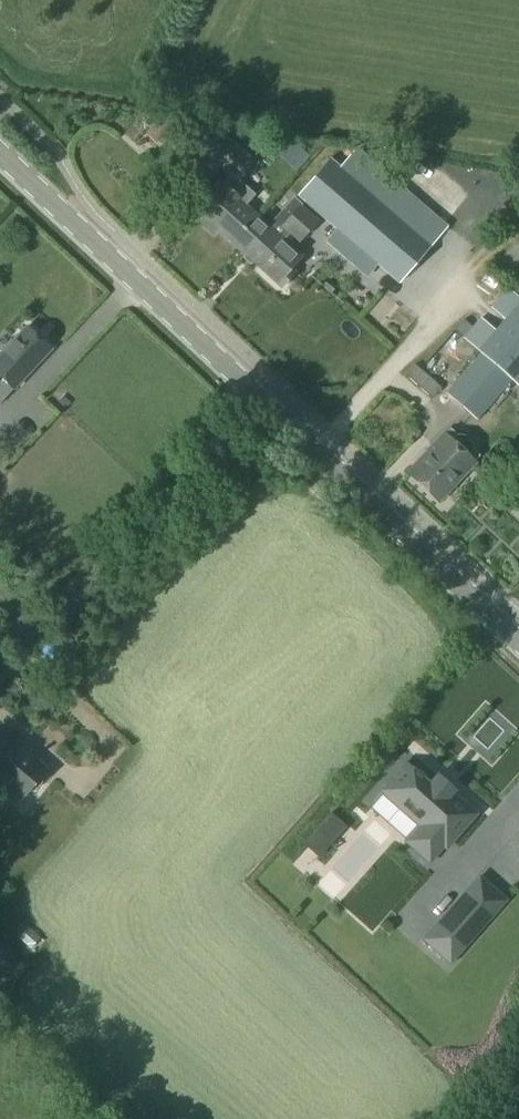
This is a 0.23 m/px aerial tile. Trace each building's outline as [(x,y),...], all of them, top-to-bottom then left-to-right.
[(231,176),(199,211),(203,215),(208,219),(202,226),(214,237),(220,230),(246,255),(258,241),(245,229),(259,214),(247,203),(254,195),(238,180),(256,160),(230,135),(227,133),(207,154),(231,176)] [(355,148),(340,166),(344,169),(432,244),(449,224),(355,148)] [(331,157),(298,196),(401,284),(433,245),(432,244),(344,169),(340,166),(331,157)] [(259,214),(245,229),(258,241),(246,255),(247,255),(282,287),(296,271),(293,267),(304,255),(294,246),(318,219),(301,203),(294,197),(270,224),(259,214)] [(508,285),(491,307),(505,317),(496,330),(479,316),(471,327),(463,337),(479,351),(446,391),(478,421),(512,381),(518,387),(518,294),(508,285)] [(463,320),(454,330),(463,337),(471,327),(463,320)] [(3,381),(15,392),(52,349),(27,327),(0,358),(0,385),(3,381)] [(415,365),(406,376),(433,399),(442,388),(415,365)] [(445,431),(408,472),(439,501),(480,456),(475,450),(474,444),(465,435),(458,435),(451,429),(447,433),(445,431)] [(28,558),(18,568),(24,574),(33,564),(28,558)] [(42,637),(42,661),(61,661),(61,638),(42,637)] [(23,797),(28,790),(34,790),(42,781),(40,776),(46,769),(21,748),(23,745),(8,732),(0,741),(0,777),(23,797)] [(406,764),(382,791),(420,825),(406,841),(429,862),(444,845),(446,847),(475,814),(451,793),(453,790),(438,776),(430,785),(421,777),(423,774),(418,770),(416,772),(406,764)] [(324,850),(309,837),(303,843),(319,857),(324,850)] [(513,856),(493,874),(518,902),(518,863),(513,856)] [(450,963),(505,900),(479,877),(423,940),(450,963)]
